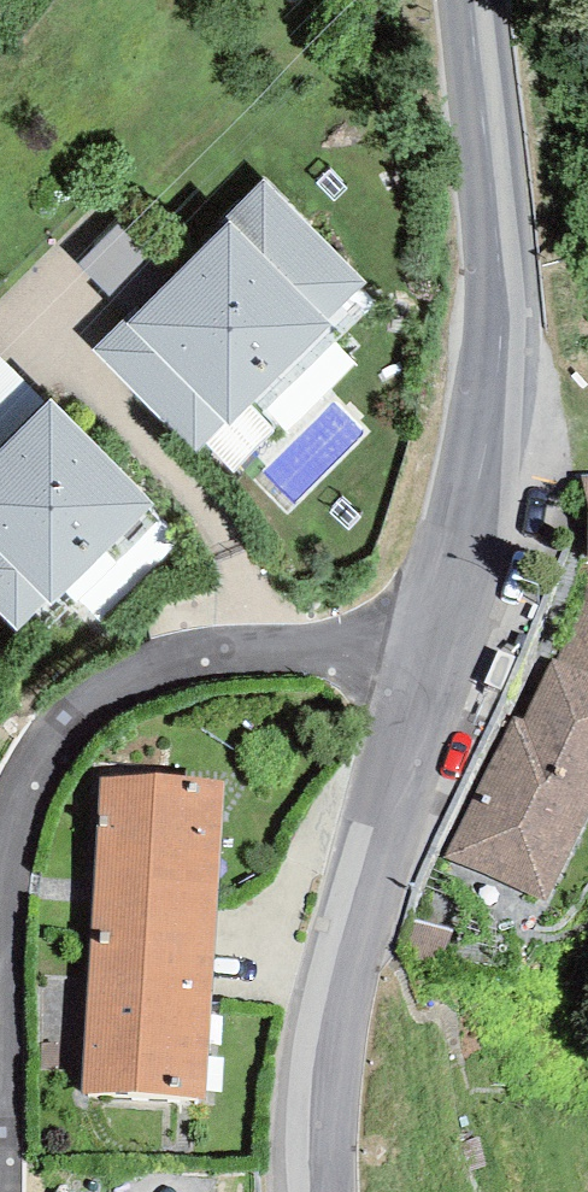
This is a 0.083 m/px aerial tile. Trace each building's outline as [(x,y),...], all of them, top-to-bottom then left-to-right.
[(93,350),(195,453),(226,422),(231,427),(335,323),(331,319),(368,282),(266,180),(228,218),(231,221),(129,323),(124,318),(93,350)] [(132,204),(85,238),(110,272),(157,237),(132,204)] [(46,405),(0,358),(0,452),(46,405)] [(51,400),(46,405),(0,452),(0,614),(22,636),(158,504),(51,400)] [(587,676),(587,576),(586,601),(558,663),(587,676)] [(550,899),(587,815),(587,676),(558,663),(551,659),(523,722),(515,718),(452,855),(550,899)] [(93,936),(216,942),(223,782),(100,776),(93,936)] [(93,936),(85,1094),(208,1100),(216,942),(93,936)]
